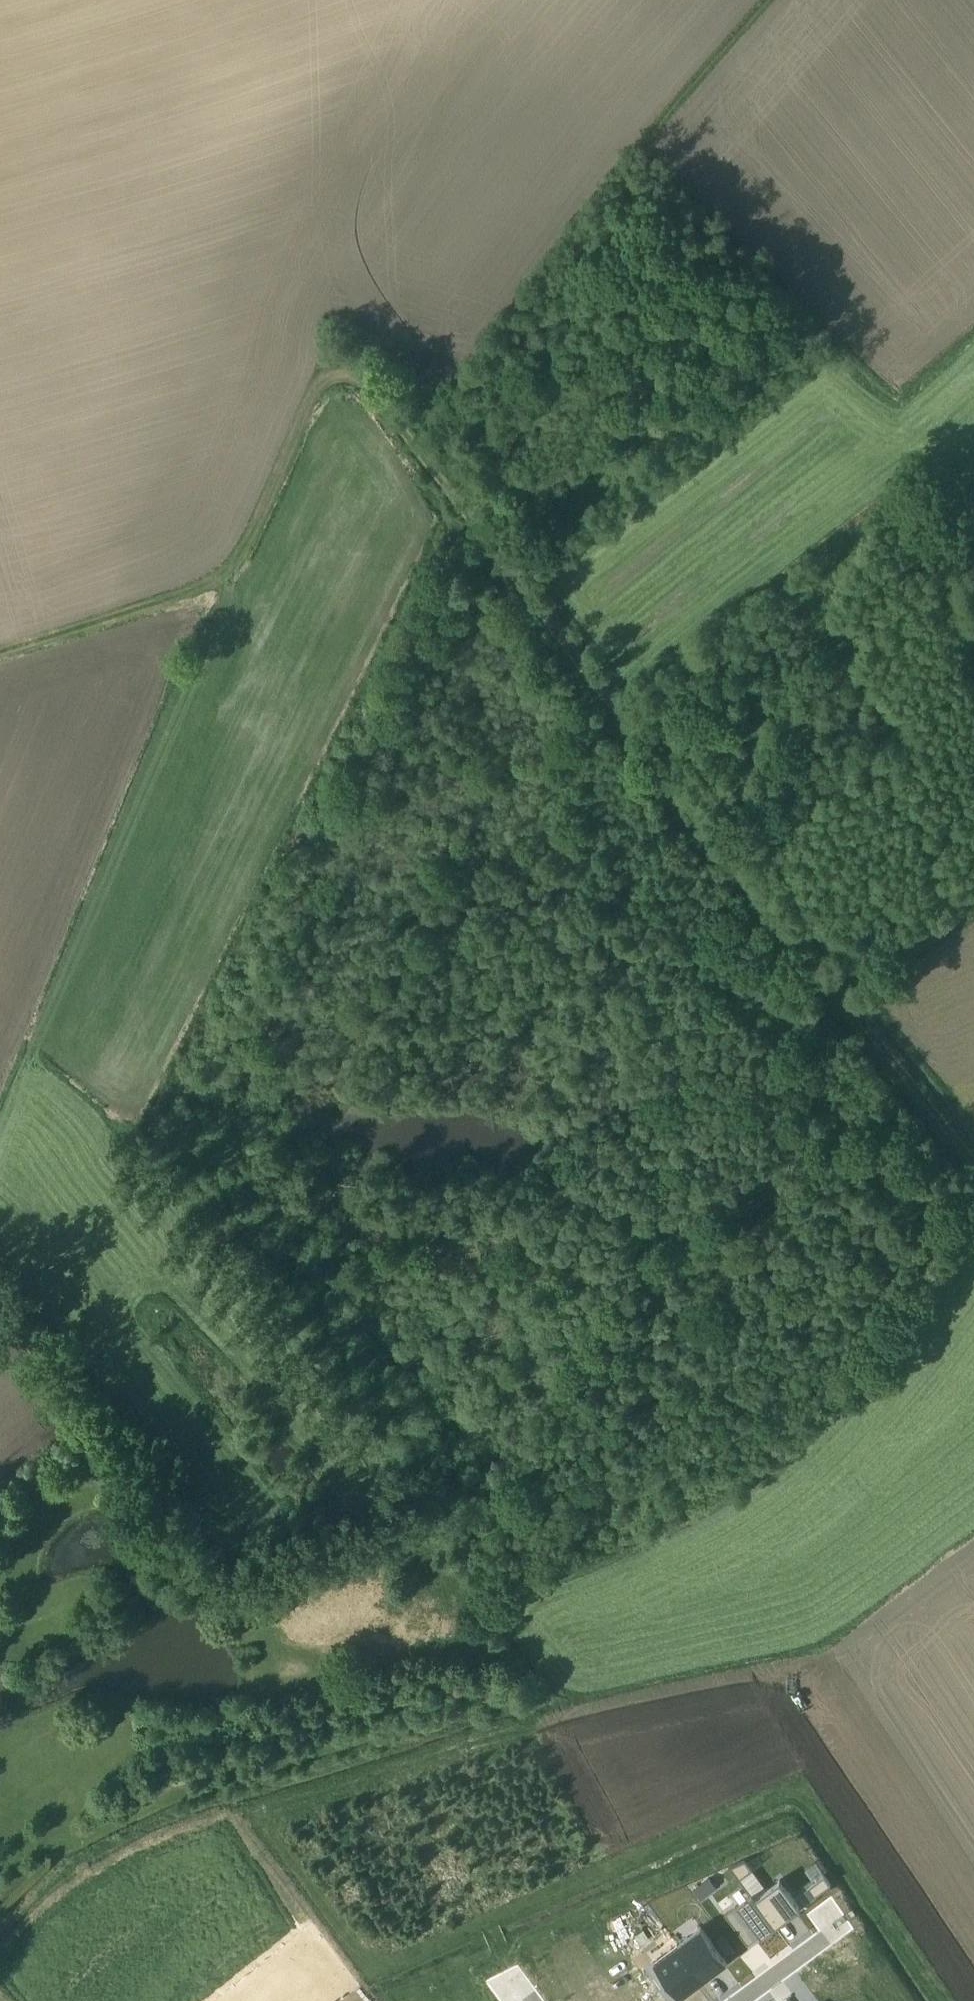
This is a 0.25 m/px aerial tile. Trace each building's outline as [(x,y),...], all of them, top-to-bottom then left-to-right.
[(779,1877),(753,1896),(774,1925),(799,1906),(779,1877)] [(760,1934),(774,1925),(753,1896),(750,1892),(724,1912),(746,1942),(760,1933),(760,1934)] [(700,1925),(677,1942),(703,1977),(726,1960),(700,1925)] [(679,1995),(703,1977),(677,1942),(653,1959),(679,1995)]
